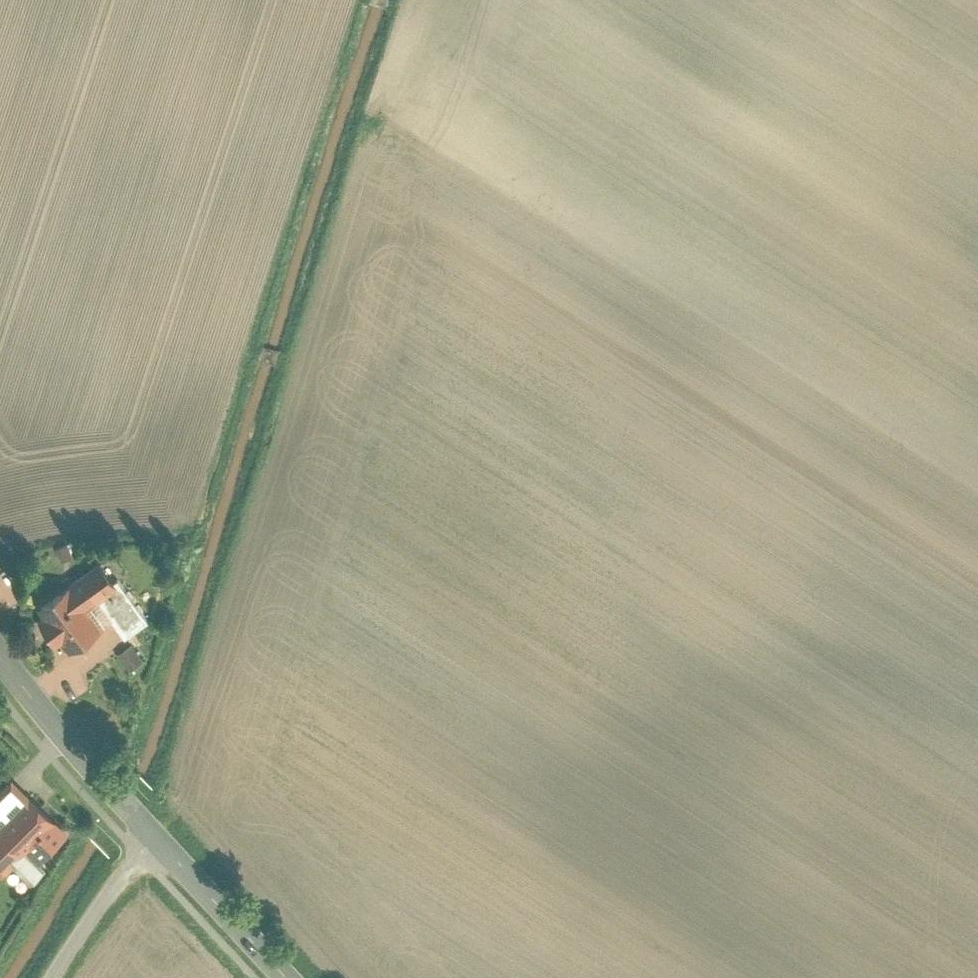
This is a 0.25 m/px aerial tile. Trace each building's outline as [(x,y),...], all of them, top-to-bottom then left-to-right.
[(58,543),(62,555),(72,551),(67,539),(58,543)] [(39,602),(72,644),(102,621),(85,600),(96,591),(117,575),(101,555),(39,602)] [(96,591),(124,630),(145,614),(117,575),(96,591)] [(117,648),(130,665),(143,656),(131,639),(117,648)] [(12,878),(63,829),(12,776),(0,787),(0,865),(12,878)]
